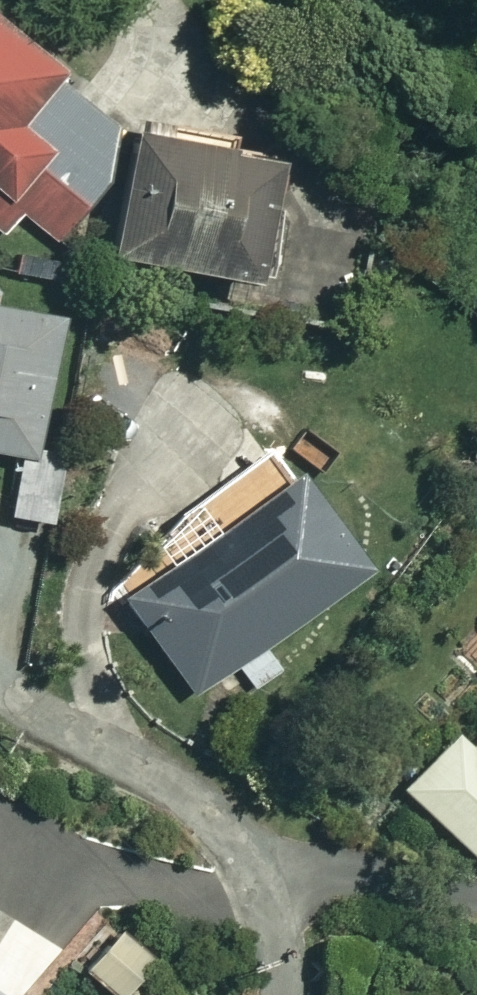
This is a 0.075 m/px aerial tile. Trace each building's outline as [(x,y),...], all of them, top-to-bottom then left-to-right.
[(113,116),(0,16),(0,233),(20,211),(48,236),(99,179),(113,116)] [(274,138),(125,112),(101,246),(251,272),(274,138)] [(0,298),(0,443),(27,447),(45,303),(0,298)] [(152,372),(107,339),(51,415),(96,448),(152,372)] [(57,456),(15,449),(4,510),(47,517),(57,456)] [(274,459),(266,466),(254,451),(190,504),(183,496),(141,531),(160,553),(112,593),(188,686),(351,552),(274,459)] [(463,738),(449,725),(395,785),(476,859),(476,723),(463,738)] [(148,954),(115,922),(79,960),(112,992),(148,954)]
